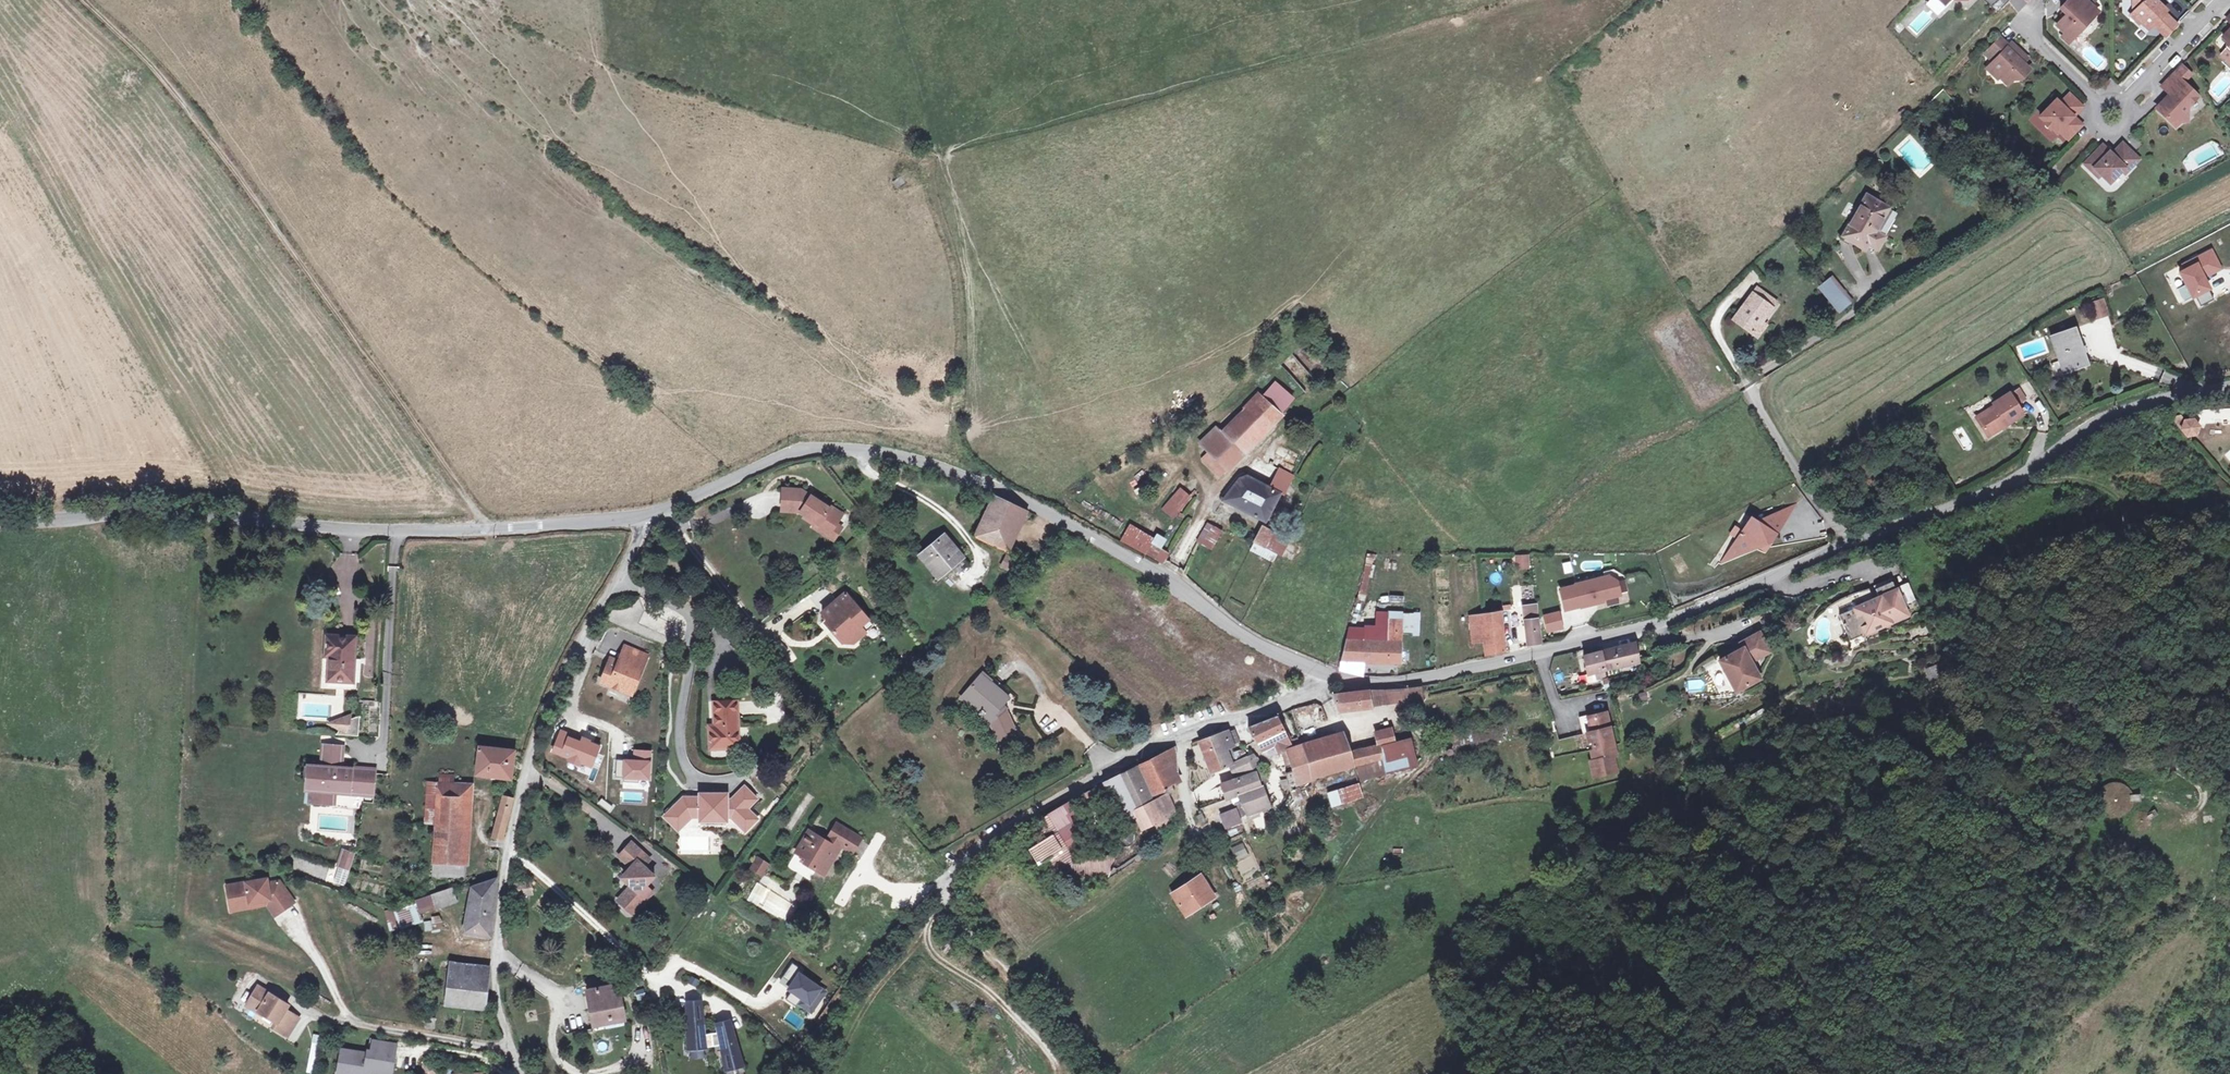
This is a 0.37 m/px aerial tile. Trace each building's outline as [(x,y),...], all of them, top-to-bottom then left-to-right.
[(1945,8),(1953,0),(1937,0),(1945,8)] [(2057,25),(2066,34),(2072,40),(2099,11),(2087,0),(2073,0),(2072,0),(2069,0),(2061,9),(2063,11),(2067,14),(2064,18),(2057,25)] [(2134,8),(2136,11),(2143,17),(2141,22),(2148,29),(2153,24),(2160,31),(2172,19),(2165,12),(2167,10),(2156,0),(2153,0),(2152,0),(2134,0),(2134,8)] [(2136,11),(2131,16),(2139,23),(2141,22),(2143,17),(2136,11)] [(2172,19),(2160,31),(2165,36),(2177,24),(2172,19)] [(2066,34),(2062,38),(2068,43),(2072,40),(2066,34)] [(2001,38),(1985,54),(1994,61),(1992,64),(2001,73),(2001,75),(2001,78),(2008,85),(2018,74),(2022,78),(2030,69),(2023,63),(2028,58),(2024,54),(2023,56),(2019,53),(2020,51),(2012,43),(2009,46),(2001,38)] [(2001,73),(1992,64),(1987,69),(1997,79),(2001,75),(2001,73)] [(2182,66),(2174,74),(2183,82),(2190,75),(2182,66)] [(2165,100),(2157,108),(2175,126),(2187,113),(2187,107),(2197,96),(2183,82),(2174,74),(2162,86),(2170,94),(2172,96),(2169,100),(2165,100)] [(2056,100),(2040,117),(2045,122),(2044,123),(2050,129),(2051,128),(2056,133),(2059,130),(2065,125),(2074,133),(2081,125),(2072,116),(2082,107),(2069,94),(2060,104),(2056,100)] [(1928,113),(1923,108),(1912,119),(1916,124),(1928,113)] [(2065,125),(2059,130),(2068,139),(2074,133),(2065,125)] [(2122,143),(2112,154),(2116,158),(2122,152),(2134,164),(2139,159),(2122,143)] [(2102,145),(2090,157),(2097,164),(2094,168),(2102,175),(2110,183),(2122,171),(2125,173),(2134,164),(2122,152),(2116,158),(2112,154),(2102,145)] [(2090,157),(2083,164),(2099,178),(2102,175),(2094,168),(2097,164),(2090,157)] [(905,182),(901,176),(893,182),(897,188),(905,182)] [(1867,195),(1843,236),(1858,244),(1861,239),(1866,243),(1877,249),(1884,237),(1879,233),(1883,225),(1879,223),(1888,208),(1867,195)] [(1892,210),(1888,208),(1879,223),(1883,225),(1892,210)] [(1861,239),(1858,244),(1863,248),(1866,243),(1861,239)] [(2180,272),(2163,281),(2170,293),(2178,289),(2184,301),(2195,296),(2200,306),(2213,300),(2203,277),(2201,274),(2218,266),(2211,250),(2180,266),(2182,271),(2180,272)] [(2218,266),(2201,274),(2203,277),(2220,269),(2218,266)] [(1825,278),(1816,283),(1831,308),(1840,303),(1825,278)] [(1757,288),(1752,294),(1769,307),(1773,300),(1757,288)] [(1752,294),(1734,319),(1752,333),(1771,308),(1769,307),(1752,294)] [(2109,316),(2104,303),(2091,308),(2095,321),(2109,316)] [(2074,329),(2051,336),(2064,372),(2086,364),(2074,329)] [(2057,380),(2048,382),(2050,391),(2059,389),(2057,380)] [(1275,383),(1246,415),(1264,433),(1282,414),(1281,413),(1293,398),(1275,383)] [(2019,388),(2009,393),(2016,404),(2025,398),(2019,388)] [(2016,404),(2009,393),(1993,404),(1995,406),(1976,418),(1988,437),(2023,415),(2016,404)] [(1224,436),(1209,451),(1202,457),(1220,477),(1264,433),(1246,415),(1224,436)] [(2181,429),(2184,421),(2180,415),(2171,418),(2181,429)] [(2181,429),(2187,436),(2196,435),(2199,426),(2193,419),(2184,420),(2184,421),(2181,429)] [(1209,451),(1224,436),(1216,427),(1200,442),(1209,451)] [(1268,487),(1278,469),(1258,458),(1247,476),(1268,487)] [(1241,478),(1223,500),(1265,521),(1285,483),(1288,484),(1294,476),(1278,469),(1268,487),(1247,476),(1241,478)] [(1172,520),(1192,498),(1180,487),(1160,509),(1172,520)] [(783,489),(782,510),(801,512),(815,522),(828,530),(833,528),(836,524),(841,516),(802,490),(783,489)] [(994,496),(975,536),(1008,550),(1026,510),(994,496)] [(1793,507),(1773,515),(1784,522),(1793,507)] [(1737,539),(1734,544),(1738,554),(1758,547),(1772,541),(1784,522),(1773,515),(1757,521),(1753,523),(1749,520),(1737,539)] [(815,522),(812,526),(833,541),(842,528),(836,524),(833,528),(828,530),(815,522)] [(1222,531),(1208,524),(1200,536),(1197,542),(1211,549),(1222,531)] [(1130,525),(1121,538),(1146,553),(1153,539),(1130,525)] [(1272,532),(1262,526),(1254,541),(1265,546),(1272,532)] [(1289,541),(1272,532),(1265,546),(1254,541),(1251,549),(1272,561),(1277,553),(1281,555),(1289,541)] [(944,535),(920,555),(938,576),(962,557),(944,535)] [(1734,544),(1737,539),(1731,535),(1728,540),(1734,544)] [(1734,544),(1724,560),(1738,554),(1734,544)] [(1671,558),(1679,573),(1688,568),(1680,553),(1671,558)] [(1528,568),(1528,555),(1515,556),(1516,569),(1528,568)] [(1008,556),(1003,566),(1015,572),(1019,563),(1008,556)] [(1601,573),(1602,578),(1609,576),(1617,581),(1620,594),(1628,593),(1624,575),(1614,569),(1601,573)] [(1576,586),(1560,590),(1565,610),(1581,606),(1582,607),(1596,603),(1596,601),(1620,594),(1617,581),(1609,576),(1602,578),(1576,584),(1576,586)] [(1862,605),(1839,615),(1851,641),(1907,616),(1903,606),(1915,600),(1908,585),(1896,590),(1892,582),(1876,589),(1881,601),(1873,605),(1864,609),(1862,605)] [(829,620),(826,622),(832,631),(841,642),(854,642),(866,632),(873,625),(868,619),(846,593),(823,612),(829,620)] [(1536,605),(1522,606),(1527,646),(1541,644),(1536,605)] [(1482,615),(1482,617),(1485,641),(1486,655),(1504,652),(1500,611),(1482,615)] [(1558,612),(1544,616),(1548,630),(1562,626),(1558,612)] [(1482,617),(1471,618),(1473,642),(1485,641),(1482,617)] [(1364,635),(1363,660),(1364,660),(1401,661),(1401,625),(1392,624),(1391,636),(1364,635)] [(1363,660),(1364,635),(1364,630),(1350,629),(1347,640),(1339,670),(1364,676),(1364,660),(1363,660)] [(1743,648),(1720,661),(1736,690),(1760,678),(1751,662),(1769,652),(1759,633),(1740,643),(1743,648)] [(327,636),(324,658),(329,658),(328,682),(352,684),(356,638),(327,636)] [(1622,646),(1602,652),(1606,670),(1638,663),(1635,643),(1622,646)] [(609,662),(601,682),(623,691),(624,686),(634,689),(648,656),(626,647),(620,661),(621,662),(622,663),(620,666),(609,662)] [(1602,652),(1584,656),(1587,674),(1596,672),(1598,679),(1605,677),(1603,670),(1606,670),(1602,652)] [(1942,677),(1936,666),(1928,669),(1933,681),(1942,677)] [(960,699),(980,716),(981,715),(988,721),(989,720),(1001,745),(1019,738),(1015,729),(1012,730),(1005,711),(1000,707),(1009,697),(991,682),(992,680),(983,672),(960,699)] [(1598,681),(1598,679),(1596,672),(1587,674),(1586,674),(1587,681),(1589,683),(1598,681)] [(1396,690),(1369,690),(1372,706),(1424,699),(1422,686),(1396,690)] [(1369,690),(1332,695),(1338,711),(1372,707),(1372,706),(1369,690)] [(716,726),(716,733),(711,733),(712,748),(739,747),(737,701),(715,702),(716,726)] [(1292,709),(1295,725),(1322,721),(1319,704),(1292,709)] [(1592,732),(1587,733),(1589,742),(1592,741),(1594,749),(1591,750),(1593,760),(1597,776),(1617,771),(1611,746),(1614,745),(1612,736),(1609,737),(1607,728),(1610,727),(1607,713),(1589,718),(1588,718),(1592,732)] [(1276,718),(1249,728),(1257,742),(1258,741),(1261,749),(1275,743),(1279,751),(1297,744),(1296,739),(1289,741),(1283,729),(1285,728),(1282,721),(1283,720),(1281,715),(1276,718)] [(1592,732),(1588,718),(1589,718),(1588,715),(1579,717),(1583,733),(1587,733),(1592,732)] [(347,718),(336,722),(335,726),(340,729),(337,735),(358,736),(360,717),(348,721),(347,718)] [(1363,765),(1357,767),(1361,779),(1416,765),(1410,738),(1393,742),(1389,729),(1377,732),(1380,745),(1381,745),(1382,760),(1363,765)] [(1228,731),(1202,740),(1214,771),(1236,762),(1230,746),(1234,744),(1233,744),(1229,733),(1228,731)] [(1229,733),(1233,744),(1240,741),(1235,731),(1229,733)] [(1336,735),(1347,769),(1357,767),(1363,765),(1359,750),(1350,757),(1343,733),(1336,735)] [(1347,769),(1336,735),(1307,743),(1288,750),(1282,752),(1286,765),(1292,764),(1294,771),(1287,773),(1291,792),(1299,789),(1298,784),(1347,769)] [(1380,745),(1359,750),(1363,765),(1382,760),(1381,745),(1380,745)] [(480,746),(476,774),(511,778),(515,751),(480,746)] [(1176,755),(1174,748),(1103,783),(1107,791),(1112,802),(1112,803),(1124,827),(1121,828),(1119,829),(1116,834),(1116,840),(1119,844),(1123,846),(1122,849),(1120,859),(1100,861),(1100,857),(1074,859),(1067,849),(1080,841),(1069,815),(1078,810),(1074,805),(1072,800),(1040,819),(1044,828),(1036,834),(1041,841),(1028,848),(1038,864),(1050,857),(1066,882),(1098,878),(1112,871),(1113,868),(1117,869),(1139,855),(1146,849),(1148,844),(1149,836),(1145,828),(1168,816),(1176,812),(1168,795),(1175,792),(1172,785),(1177,783),(1176,755)] [(306,764),(305,777),(314,778),(312,801),(333,803),(335,790),(375,794),(377,773),(358,771),(359,769),(340,768),(342,750),(324,749),(323,766),(306,764)] [(1254,774),(1260,786),(1268,782),(1260,762),(1254,755),(1247,758),(1248,758),(1232,765),(1238,779),(1254,774)] [(436,821),(466,823),(467,811),(471,812),(472,785),(454,784),(455,774),(439,774),(438,783),(426,783),(424,824),(436,824),(436,821)] [(1239,795),(1248,814),(1269,806),(1267,800),(1262,787),(1261,787),(1260,786),(1254,774),(1238,779),(1224,784),(1229,798),(1239,795)] [(2141,802),(2140,794),(2132,794),(2131,792),(2127,787),(2121,783),(2112,782),(2104,786),(2099,792),(2097,801),(2100,809),(2104,814),(2110,817),(2118,818),(2127,814),(2132,806),(2133,802),(2141,802)] [(1107,791),(1103,783),(1072,800),(1074,805),(1093,794),(1095,798),(1107,791)] [(1358,783),(1328,792),(1333,806),(1362,797),(1358,783)] [(757,799),(744,787),(732,800),(727,800),(727,798),(700,798),(684,797),(671,810),(685,824),(691,817),(700,817),(700,821),(708,821),(711,818),(715,818),(718,821),(727,821),(727,818),(731,817),(742,829),(755,816),(748,809),(757,799)] [(503,797),(493,837),(500,839),(503,838),(513,799),(503,797)] [(1247,815),(1242,801),(1234,804),(1240,818),(1247,815)] [(1235,809),(1220,814),(1226,828),(1240,822),(1235,809)] [(685,824),(671,810),(665,816),(678,830),(685,824)] [(1202,813),(1197,816),(1201,823),(1206,821),(1202,813)] [(757,819),(755,816),(742,829),(745,831),(757,819)] [(1173,824),(1168,816),(1145,828),(1149,836),(1173,824)] [(436,824),(433,875),(462,877),(466,823),(436,821),(436,824)] [(809,831),(797,851),(804,856),(816,863),(813,867),(823,874),(841,845),(850,851),(859,836),(837,823),(826,841),(809,831)] [(1234,858),(1247,855),(1244,842),(1231,846),(1234,858)] [(632,843),(620,857),(631,867),(625,874),(626,882),(631,887),(624,895),(638,909),(653,893),(646,887),(649,883),(649,871),(645,867),(651,861),(632,843)] [(1120,859),(1122,849),(1119,848),(1116,855),(1100,857),(1100,861),(1120,859)] [(356,854),(345,850),(339,867),(350,871),(356,854)] [(804,856),(801,860),(813,867),(816,863),(804,856)] [(758,859),(752,868),(762,874),(768,865),(758,859)] [(345,885),(350,871),(339,867),(334,882),(345,885)] [(1201,875),(1172,894),(1186,915),(1215,897),(1201,875)] [(267,879),(226,886),(231,906),(241,904),(241,909),(251,907),(250,903),(269,900),(279,913),(294,903),(279,881),(268,884),(267,879)] [(472,887),(464,932),(491,936),(496,880),(496,879),(472,887)] [(510,885),(510,896),(533,894),(531,882),(510,885)] [(452,888),(416,901),(421,915),(456,903),(452,888)] [(624,895),(618,901),(633,915),(638,909),(624,895)] [(416,901),(386,912),(391,933),(423,922),(421,915),(416,901)] [(443,922),(440,916),(432,918),(432,921),(425,922),(426,932),(432,932),(432,934),(441,932),(441,928),(443,922)] [(857,947),(849,941),(842,952),(850,957),(857,947)] [(450,969),(489,974),(490,966),(451,962),(450,969)] [(792,963),(783,976),(792,983),(790,986),(788,988),(792,991),(786,999),(796,1006),(798,1003),(811,1012),(819,1000),(816,998),(822,989),(799,973),(802,969),(792,963)] [(842,972),(836,968),(831,975),(837,979),(842,972)] [(450,969),(446,1004),(485,1008),(489,974),(450,969)] [(615,976),(587,982),(590,993),(617,988),(615,976)] [(780,980),(790,986),(792,983),(783,976),(780,980)] [(258,986),(247,1005),(258,1013),(259,1012),(277,1023),(274,1028),(281,1032),(293,1014),(286,1010),(288,1005),(258,986)] [(617,988),(590,993),(595,1023),(623,1018),(617,988)] [(825,991),(822,989),(816,998),(819,1000),(825,991)] [(700,1001),(688,1002),(688,1027),(691,1026),(692,1036),(689,1036),(689,1048),(706,1047),(706,1046),(721,1044),(722,1047),(725,1047),(727,1057),(724,1057),(727,1069),(744,1065),(729,1021),(718,1023),(719,1033),(704,1035),(700,1001)] [(293,1014),(281,1032),(288,1037),(299,1018),(293,1014)] [(435,1019),(427,1018),(426,1028),(434,1028),(435,1019)] [(322,1043),(315,1042),(313,1053),(320,1055),(322,1043)] [(369,1071),(388,1073),(391,1073),(396,1046),(374,1042),(372,1053),(368,1052),(367,1054),(342,1050),(339,1062),(348,1063),(346,1073),(368,1073),(369,1071)] [(339,1062),(338,1073),(342,1073),(346,1073),(348,1063),(339,1062)] [(434,1064),(425,1063),(424,1072),(433,1073),(434,1064)]
